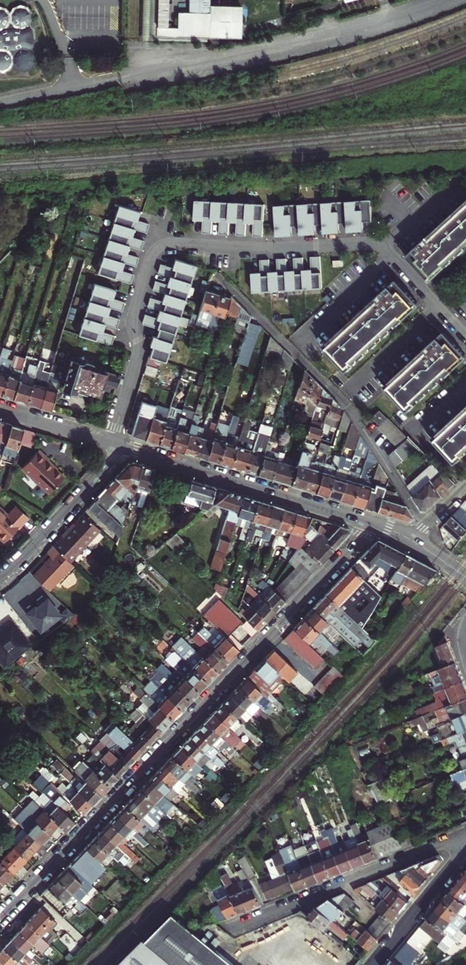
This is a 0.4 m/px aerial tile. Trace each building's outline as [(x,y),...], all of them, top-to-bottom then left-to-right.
[(212,0),(191,0),(190,13),(180,13),(179,29),(170,28),(171,0),(145,0),(143,42),(157,42),(157,40),(208,42),(208,37),(243,39),(244,8),(212,6),(212,0)] [(4,74),(10,71),(14,66),(25,72),(33,69),(37,63),(33,63),(33,58),(29,53),(35,45),(34,32),(29,26),(31,22),(31,15),(33,14),(28,8),(21,6),(13,9),(11,13),(7,9),(0,7),(0,71),(4,74)] [(428,240),(465,203),(465,199),(426,239),(428,240)] [(372,222),(371,200),(275,206),(276,237),(292,236),(292,227),(291,223),(299,223),(300,226),(300,235),(316,234),(315,225),(315,222),(323,221),(323,225),(324,234),(339,233),(339,224),(339,220),(347,220),(347,223),(347,232),(363,231),(363,222),(372,222)] [(252,237),(262,238),(264,205),(195,201),(194,221),(202,222),(202,234),(211,235),(212,222),(219,223),(219,235),(228,236),(229,223),(236,224),(235,236),(245,237),(245,224),(253,225),(252,237)] [(406,257),(430,283),(438,275),(439,274),(439,273),(436,270),(439,266),(442,270),(443,271),(452,263),(451,262),(448,259),(452,255),(455,259),(464,251),(460,247),(464,244),(465,246),(465,203),(428,240),(426,239),(408,255),(406,257)] [(97,273),(130,283),(133,274),(121,270),(124,262),(135,266),(138,257),(126,253),(129,245),(141,249),(144,240),(132,236),(134,229),(146,232),(149,223),(137,220),(140,211),(118,205),(97,273)] [(35,241),(24,238),(21,246),(32,249),(35,241)] [(322,289),(320,257),(310,258),(311,270),(304,270),(303,258),(294,258),(294,271),(287,271),(286,259),(277,260),(278,272),(270,273),(269,260),(260,261),(261,273),(252,274),(253,293),(322,289)] [(142,321),(142,324),(159,329),(156,336),(153,335),(150,345),(152,346),(149,356),(148,356),(145,364),(158,368),(160,360),(166,361),(196,265),(175,259),(172,267),(160,264),(157,273),(169,276),(167,284),(155,280),(152,289),(164,293),(161,301),(149,297),(147,306),(159,310),(156,318),(144,314),(142,321)] [(384,291),(377,298),(379,300),(339,337),(337,335),(323,348),(346,373),(368,353),(367,353),(364,349),(368,346),(371,349),(371,350),(380,342),(377,338),(381,335),(384,338),(384,339),(393,331),(393,330),(389,327),(393,323),(396,327),(397,327),(417,308),(420,306),(418,303),(396,280),(394,282),(386,289),(387,290),(385,292),(384,291)] [(94,283),(78,334),(111,344),(114,335),(102,331),(104,324),(116,327),(119,318),(107,315),(109,307),(121,311),(124,302),(112,298),(115,289),(94,283)] [(208,328),(209,324),(218,295),(212,293),(206,291),(196,324),(208,328)] [(218,295),(209,324),(212,325),(213,322),(222,325),(230,299),(224,297),(218,295)] [(328,295),(323,299),(327,303),(332,300),(328,295)] [(219,379),(236,323),(238,317),(234,316),(238,303),(231,296),(230,299),(222,325),(206,376),(219,379)] [(337,335),(339,337),(379,300),(377,298),(337,335)] [(251,316),(238,303),(234,316),(238,317),(236,323),(248,327),(249,322),(251,316)] [(261,326),(249,322),(248,327),(237,363),(249,367),(261,326)] [(423,352),(425,354),(385,391),(383,389),(382,390),(406,415),(414,408),(414,407),(411,404),(414,400),(417,403),(418,404),(427,396),(426,395),(423,392),(427,388),(430,392),(439,384),(438,384),(435,380),(439,377),(442,380),(443,380),(441,378),(455,366),(457,368),(465,360),(465,359),(465,356),(444,332),(441,335),(423,352)] [(271,336),(266,353),(281,358),(283,349),(271,336)] [(12,360),(8,359),(11,349),(2,346),(0,352),(0,394),(1,395),(12,360)] [(277,369),(289,372),(294,359),(283,349),(281,358),(277,369)] [(383,389),(385,391),(425,354),(423,352),(383,389)] [(7,397),(13,398),(26,357),(14,353),(12,360),(1,395),(7,397)] [(26,402),(39,359),(26,355),(26,357),(13,398),(19,400),(26,402)] [(47,362),(39,359),(26,402),(32,404),(39,406),(48,379),(50,371),(44,370),(47,362)] [(62,388),(75,392),(76,387),(87,391),(99,394),(100,390),(101,386),(106,387),(107,384),(110,385),(114,386),(118,375),(116,374),(94,367),(94,364),(85,361),(82,362),(81,363),(70,360),(62,388)] [(441,378),(443,380),(457,368),(455,366),(441,378)] [(308,396),(313,379),(308,374),(304,369),(298,387),(308,396)] [(58,382),(48,379),(39,406),(44,408),(49,410),(58,382)] [(308,396),(317,405),(322,388),(318,383),(313,379),(308,396)] [(101,386),(100,390),(108,392),(110,385),(107,384),(106,387),(101,386)] [(320,406),(328,408),(332,398),(327,393),(322,388),(317,405),(315,410),(313,417),(310,425),(321,428),(323,423),(317,421),(321,409),(319,409),(320,406)] [(317,405),(308,396),(306,402),(315,410),(317,405)] [(328,408),(323,423),(321,428),(320,432),(318,438),(322,439),(323,435),(325,436),(327,436),(328,436),(329,435),(330,434),(331,431),(333,432),(342,408),(338,404),(335,401),(332,398),(328,408)] [(155,405),(141,401),(131,435),(145,440),(155,405)] [(158,444),(170,409),(156,404),(155,405),(145,440),(152,442),(158,444)] [(197,404),(196,408),(192,423),(190,427),(183,451),(188,453),(195,455),(204,426),(198,425),(199,423),(197,422),(199,414),(198,412),(200,405),(197,404)] [(171,405),(170,409),(158,444),(164,445),(170,447),(182,409),(171,405)] [(188,421),(192,423),(196,408),(192,407),(191,410),(183,407),(182,409),(170,447),(177,449),(183,451),(190,427),(186,426),(188,421)] [(447,475),(455,467),(455,466),(451,463),(455,459),(458,463),(459,463),(465,456),(465,454),(464,451),(465,449),(465,408),(463,411),(465,413),(425,450),(423,448),(422,449),(447,475)] [(380,424),(389,416),(382,409),(374,417),(380,424)] [(350,420),(344,411),(338,429),(348,432),(351,422),(350,420)] [(465,413),(463,411),(423,448),(425,450),(465,413)] [(226,414),(221,412),(218,423),(207,459),(213,460),(218,462),(231,424),(224,422),(226,414)] [(238,417),(233,415),(231,424),(218,462),(224,464),(230,466),(237,445),(232,444),(235,434),(232,433),(232,431),(233,430),(235,429),(238,417)] [(410,439),(389,416),(380,424),(379,425),(399,448),(405,443),(410,439)] [(245,471),(258,431),(251,429),(253,422),(245,419),(240,436),(237,445),(230,466),(238,468),(245,471)] [(0,422),(0,440),(7,442),(12,424),(6,422),(0,420),(0,422)] [(212,422),(210,428),(204,426),(195,455),(201,457),(207,459),(218,423),(212,422)] [(348,432),(344,446),(356,450),(360,436),(351,422),(348,432)] [(4,452),(16,456),(24,428),(18,426),(12,424),(7,442),(4,452)] [(252,473),(258,474),(268,443),(273,428),(260,424),(258,431),(245,471),(252,473)] [(321,428),(310,425),(304,446),(315,449),(317,440),(318,438),(320,432),(321,428)] [(356,450),(354,455),(366,458),(369,450),(360,436),(356,450)] [(400,448),(388,457),(396,470),(420,449),(410,439),(400,448)] [(265,477),(271,479),(279,452),(274,451),(276,445),(268,443),(258,474),(265,477)] [(319,453),(327,455),(330,446),(321,443),(319,453)] [(43,484),(52,456),(41,446),(22,465),(32,475),(43,484)] [(298,464),(307,467),(311,453),(303,450),(298,464)] [(364,508),(373,481),(366,479),(369,469),(379,463),(369,450),(366,458),(363,470),(352,504),(358,506),(364,508)] [(282,482),(292,485),(298,464),(284,460),(286,453),(279,451),(279,452),(271,479),(282,482)] [(328,496),(340,457),(333,455),(330,464),(325,462),(316,492),(322,494),(328,496)] [(340,500),(349,472),(353,459),(341,455),(340,457),(328,496),(334,498),(340,500)] [(52,456),(43,484),(52,492),(68,475),(53,461),(55,459),(52,456)] [(311,491),(316,492),(325,462),(326,461),(323,460),(321,465),(312,462),(311,468),(308,476),(304,489),(311,491)] [(130,464),(97,499),(125,525),(128,515),(121,509),(115,504),(118,500),(119,501),(123,497),(127,501),(132,502),(143,464),(140,463),(136,462),(130,464)] [(371,510),(378,512),(386,487),(388,479),(379,463),(373,481),(364,508),(371,510)] [(133,500),(130,509),(133,509),(134,507),(139,508),(142,498),(147,500),(157,468),(150,466),(143,464),(133,500)] [(308,476),(311,468),(307,467),(298,464),(292,485),(298,487),(304,489),(308,476)] [(346,502),(352,504),(363,470),(358,469),(356,474),(349,472),(340,500),(346,502)] [(394,474),(403,491),(408,488),(399,471),(394,474)] [(414,497),(422,512),(428,512),(440,501),(455,486),(442,473),(441,472),(414,497)] [(214,504),(230,491),(211,485),(193,480),(188,494),(203,499),(201,507),(204,507),(204,512),(214,504)] [(395,491),(386,487),(378,512),(393,516),(408,521),(413,518),(395,491)] [(230,491),(214,504),(231,509),(219,551),(228,554),(238,523),(246,497),(238,494),(230,491)] [(203,499),(188,494),(186,502),(201,507),(203,499)] [(252,527),(254,520),(260,501),(253,499),(246,497),(238,523),(252,527)] [(92,504),(90,507),(106,524),(107,523),(121,537),(125,525),(97,499),(92,504)] [(252,527),(248,541),(254,543),(257,535),(257,534),(253,532),(255,527),(266,531),(274,505),(267,503),(260,501),(254,520),(252,527)] [(20,505),(11,514),(0,504),(0,533),(7,540),(15,532),(22,524),(31,515),(20,505)] [(277,538),(286,509),(283,508),(274,505),(266,531),(275,534),(275,537),(277,538)] [(128,515),(129,512),(125,506),(124,507),(123,506),(121,509),(128,515)] [(458,538),(465,530),(465,512),(461,507),(444,525),(454,534),(458,538)] [(281,536),(290,539),(299,513),(292,511),(286,509),(277,538),(280,539),(281,536)] [(102,528),(84,513),(77,521),(61,538),(55,545),(73,562),(102,528)] [(290,539),(290,541),(293,542),(294,540),(301,542),(304,538),(310,516),(304,515),(299,513),(290,539)] [(35,519),(31,515),(22,524),(26,528),(35,519)] [(311,526),(322,536),(337,550),(344,542),(352,534),(352,529),(335,524),(327,533),(325,536),(321,532),(322,528),(325,521),(313,517),(311,526)] [(257,534),(257,535),(264,538),(266,531),(255,527),(253,532),(257,534)] [(337,550),(322,536),(314,543),(329,557),(337,550)] [(380,540),(362,559),(371,567),(378,559),(380,561),(383,558),(400,568),(408,555),(394,547),(380,540)] [(301,557),(306,561),(316,571),(323,564),(329,557),(314,543),(301,557)] [(52,590),(76,564),(73,562),(55,545),(48,552),(52,555),(43,565),(35,574),(52,590)] [(214,568),(223,571),(228,554),(219,551),(214,568)] [(398,578),(405,582),(418,560),(413,557),(408,555),(400,568),(396,574),(396,576),(398,578)] [(171,556),(165,562),(170,566),(176,560),(171,556)] [(418,560),(405,582),(412,585),(427,565),(422,562),(418,560)] [(306,561),(300,567),(311,577),(313,575),(316,571),(306,561)] [(353,568),(365,579),(370,574),(358,563),(353,568)] [(432,568),(427,565),(412,585),(398,603),(399,604),(405,609),(437,572),(437,570),(432,568)] [(311,577),(300,567),(298,569),(295,573),(306,583),(311,577)] [(365,579),(353,568),(340,582),(328,595),(338,605),(339,606),(343,609),(363,629),(383,596),(365,579)] [(306,583),(295,573),(290,578),(301,588),(306,583)] [(290,578),(285,583),(296,593),(301,588),(290,578)] [(218,589),(229,600),(232,590),(219,583),(218,589)] [(296,593),(285,583),(277,592),(287,601),(290,598),(293,596),(296,593)] [(277,592),(275,590),(271,586),(262,596),(278,611),(283,606),(287,601),(277,592)] [(52,594),(31,610),(46,630),(67,614),(71,619),(77,614),(69,606),(64,610),(52,594)] [(339,614),(343,609),(339,606),(338,605),(328,595),(324,599),(320,603),(315,609),(330,623),(339,613),(339,614)] [(278,611),(262,596),(256,603),(258,605),(262,609),(259,612),(269,621),(274,616),(278,611)] [(206,615),(213,622),(228,605),(221,599),(206,615)] [(253,617),(250,621),(260,630),(265,626),(269,621),(259,612),(255,608),(249,603),(247,605),(250,608),(247,612),(250,614),(253,617)] [(399,618),(405,609),(399,604),(393,613),(399,618)] [(232,635),(245,622),(228,605),(213,622),(221,630),(230,638),(242,650),(244,647),(232,635)] [(330,623),(315,609),(310,613),(306,618),(330,642),(339,632),(330,623)] [(358,649),(370,635),(363,629),(343,609),(339,614),(339,613),(330,623),(339,632),(358,649)] [(330,642),(306,618),(301,623),(296,629),(311,643),(316,648),(318,646),(330,657),(335,652),(336,654),(339,651),(330,642)] [(30,644),(12,621),(11,622),(8,621),(3,625),(2,628),(0,630),(0,659),(4,664),(30,644)] [(71,630),(76,625),(72,621),(67,626),(71,630)] [(250,621),(245,626),(255,636),(257,633),(260,630),(250,621)] [(242,650),(230,638),(221,630),(214,636),(204,627),(200,631),(231,661),(236,655),(242,650)] [(311,643),(296,629),(287,639),(302,653),(317,667),(326,658),(316,648),(311,643)] [(203,647),(199,651),(221,672),(226,667),(231,661),(200,631),(193,638),(203,647)] [(221,672),(199,651),(183,635),(172,646),(176,650),(185,659),(210,683),(215,678),(221,672)] [(456,662),(445,635),(439,642),(440,644),(437,646),(445,666),(456,662)] [(272,654),(267,659),(287,679),(290,682),(300,672),(276,649),(272,654)] [(177,668),(185,659),(176,650),(167,658),(177,668)] [(19,661),(23,665),(29,660),(24,655),(19,661)] [(210,683),(185,659),(177,668),(202,692),(206,688),(210,683)] [(258,669),(249,678),(269,698),(287,679),(267,659),(258,669)] [(456,662),(445,666),(429,673),(435,686),(433,687),(433,689),(435,692),(438,691),(446,688),(464,680),(461,674),(456,662)] [(202,692),(177,668),(172,672),(165,665),(161,670),(162,671),(170,679),(172,676),(175,679),(172,681),(193,701),(197,697),(202,692)] [(316,687),(326,696),(344,676),(335,667),(316,687)] [(26,671),(21,675),(25,680),(30,675),(26,671)] [(193,701),(172,681),(170,679),(162,671),(153,680),(171,698),(184,711),(188,706),(193,701)] [(269,698),(249,678),(245,682),(241,686),(263,708),(265,706),(263,704),(266,700),(269,703),(278,712),(281,709),(269,698)] [(144,689),(176,719),(180,715),(184,711),(171,698),(153,680),(144,689)] [(465,698),(465,686),(464,680),(446,688),(452,704),(465,698)] [(153,720),(164,731),(166,730),(171,725),(176,719),(144,689),(140,686),(135,691),(146,701),(139,708),(153,720)] [(263,708),(241,686),(237,691),(233,695),(252,714),(255,717),(263,708)] [(452,704),(446,688),(438,691),(442,701),(444,707),(452,704)] [(252,714),(233,695),(229,700),(225,704),(253,731),(257,727),(251,721),(249,723),(246,720),(252,714)] [(437,726),(465,713),(465,698),(452,704),(444,707),(435,710),(438,716),(439,718),(430,721),(426,723),(427,726),(429,729),(437,726)] [(435,710),(444,707),(442,701),(427,707),(429,713),(432,712),(435,710)] [(253,731),(225,704),(222,707),(219,709),(216,713),(235,731),(241,725),(245,729),(259,743),(262,740),(253,731)] [(274,715),(265,706),(263,708),(273,717),(274,715)] [(240,736),(235,731),(216,713),(212,717),(208,722),(230,743),(236,749),(245,740),(240,736)] [(443,740),(465,731),(465,713),(437,726),(443,740)] [(249,723),(251,721),(255,717),(252,714),(246,720),(249,723)] [(422,716),(410,721),(412,726),(420,723),(422,728),(427,726),(426,723),(422,716)] [(137,742),(146,751),(155,741),(164,731),(153,720),(150,723),(153,725),(145,733),(137,742)] [(146,751),(137,742),(130,736),(116,722),(108,730),(111,734),(103,742),(112,750),(121,743),(138,759),(142,755),(146,751)] [(199,731),(219,749),(219,750),(225,743),(228,745),(230,743),(208,722),(203,726),(199,731)] [(240,736),(245,729),(241,725),(235,731),(240,736)] [(140,729),(130,736),(137,742),(145,733),(140,729)] [(195,735),(191,739),(214,761),(220,767),(225,761),(216,753),(219,749),(199,731),(195,735)] [(443,740),(445,746),(458,741),(460,748),(465,758),(461,760),(465,769),(465,731),(443,740)] [(90,738),(84,733),(80,737),(85,743),(90,738)] [(187,744),(183,748),(206,770),(219,782),(223,777),(209,765),(214,761),(191,739),(187,744)] [(262,740),(259,743),(259,744),(265,751),(269,747),(262,740)] [(130,768),(112,750),(103,742),(94,751),(96,753),(121,777),(126,773),(130,768)] [(112,750),(130,768),(134,763),(138,759),(121,743),(112,750)] [(197,779),(206,770),(183,748),(179,752),(174,757),(195,777),(197,779)] [(96,753),(88,762),(113,786),(117,781),(121,777),(96,753)] [(195,777),(174,757),(170,761),(166,765),(187,785),(196,793),(200,789),(191,780),(195,777)] [(259,758),(252,764),(258,770),(264,764),(259,758)] [(77,769),(79,772),(104,795),(108,791),(113,786),(88,762),(86,760),(77,769)] [(104,795),(79,772),(76,775),(63,764),(58,769),(70,781),(95,804),(100,800),(104,795)] [(187,785),(166,765),(163,769),(161,771),(159,774),(180,794),(187,800),(191,796),(183,788),(187,785)] [(465,769),(451,775),(454,782),(465,777),(465,769)] [(42,773),(34,781),(46,792),(67,812),(70,808),(74,805),(42,773)] [(180,794),(159,774),(155,778),(151,782),(172,801),(180,794)] [(319,779),(323,789),(328,786),(324,777),(323,777),(319,779)] [(313,780),(307,783),(311,792),(317,789),(313,780)] [(70,781),(65,786),(62,790),(82,809),(87,813),(91,809),(95,804),(70,781)] [(172,801),(151,782),(148,785),(144,789),(168,813),(176,805),(172,801)] [(297,790),(299,797),(311,792),(307,783),(307,782),(303,784),(297,790)] [(384,785),(372,790),(380,804),(392,799),(384,785)] [(140,794),(136,798),(152,814),(161,822),(169,814),(168,813),(144,789),(140,794)] [(67,812),(46,792),(41,797),(35,791),(31,795),(35,799),(62,825),(69,832),(74,827),(78,823),(67,812)] [(294,793),(287,800),(290,807),(298,804),(294,793)] [(132,802),(128,806),(144,822),(153,831),(157,827),(148,818),(152,814),(136,798),(132,802)] [(57,829),(62,825),(35,799),(26,809),(52,834),(57,829)] [(287,800),(277,809),(279,814),(291,810),(290,807),(287,800)] [(144,822),(128,806),(124,810),(120,814),(137,830),(144,822)] [(52,834),(26,809),(16,819),(31,833),(43,844),(48,839),(52,834)] [(137,830),(120,814),(116,819),(113,823),(129,838),(133,834),(146,846),(149,842),(137,830)] [(372,815),(362,819),(363,821),(367,831),(377,828),(372,815)] [(208,823),(204,819),(199,825),(203,828),(208,823)] [(367,831),(363,821),(357,823),(362,835),(368,833),(367,831)] [(367,831),(368,833),(378,858),(391,853),(403,848),(398,834),(393,823),(392,821),(390,823),(377,828),(367,831)] [(129,838),(113,823),(108,827),(104,831),(132,858),(136,862),(140,858),(125,843),(129,838)] [(378,858),(368,833),(362,835),(357,823),(351,825),(352,826),(356,837),(367,863),(372,860),(378,858)] [(355,867),(345,842),(339,844),(332,828),(327,831),(343,872),(349,870),(355,867)] [(415,843),(420,841),(414,828),(409,829),(415,843)] [(343,872),(327,831),(326,829),(320,831),(323,838),(317,841),(320,849),(332,877),(337,874),(343,872)] [(403,848),(415,843),(409,829),(398,834),(403,848)] [(100,836),(97,839),(114,855),(119,860),(123,856),(129,861),(132,858),(104,831),(102,833),(100,836)] [(17,848),(29,859),(36,852),(43,844),(31,833),(17,848)] [(367,863),(356,837),(345,842),(355,867),(361,865),(367,863)] [(114,855),(97,839),(93,844),(89,848),(105,864),(114,855)] [(332,877),(320,849),(314,852),(311,843),(305,846),(320,881),(326,879),(332,877)] [(280,850),(282,854),(295,888),(297,891),(302,889),(308,886),(294,850),(292,845),(280,850)] [(320,881),(305,846),(294,850),(308,886),(314,884),(320,881)] [(22,866),(29,859),(17,848),(3,861),(14,871),(16,873),(22,866)] [(105,864),(89,848),(83,854),(73,864),(93,884),(109,868),(105,864)] [(295,888),(282,854),(274,857),(281,876),(260,884),(267,900),(281,894),(295,888)] [(414,865),(429,878),(436,869),(443,860),(437,855),(414,865)] [(244,857),(238,860),(240,862),(243,868),(249,878),(250,880),(256,877),(244,857)] [(0,858),(0,879),(5,884),(10,879),(16,873),(14,871),(3,861),(0,858)] [(243,868),(240,862),(234,865),(237,871),(243,868)] [(83,901),(96,887),(93,884),(73,864),(67,871),(60,878),(83,901)] [(429,878),(414,865),(403,870),(422,886),(425,882),(429,878)] [(212,909),(219,922),(229,918),(235,916),(241,913),(217,870),(216,868),(212,873),(219,885),(213,888),(221,904),(212,909)] [(241,892),(236,883),(233,885),(231,881),(224,869),(221,870),(220,868),(217,870),(241,913),(246,911),(252,909),(246,898),(248,897),(245,890),(244,891),(244,890),(241,892)] [(249,878),(243,868),(237,871),(243,881),(249,878)] [(413,894),(415,895),(418,891),(422,886),(403,870),(380,879),(397,892),(401,888),(409,895),(410,894),(412,896),(413,894)] [(465,889),(465,875),(465,874),(461,878),(457,882),(465,889)] [(91,909),(83,901),(60,878),(51,887),(43,896),(66,919),(74,910),(83,919),(86,915),(85,915),(91,909)] [(380,879),(367,884),(401,912),(405,907),(409,902),(397,892),(380,879)] [(264,904),(250,881),(242,886),(242,887),(244,890),(244,891),(245,890),(248,897),(246,898),(252,909),(258,907),(264,904)] [(465,904),(465,889),(457,882),(454,887),(450,891),(465,904)] [(376,908),(382,913),(393,922),(397,917),(401,912),(367,884),(354,889),(356,891),(362,889),(380,903),(376,908)] [(465,919),(465,904),(450,891),(447,895),(443,900),(465,919)] [(344,893),(337,896),(350,906),(354,901),(349,897),(344,893)] [(345,912),(350,906),(337,896),(330,899),(344,911),(345,912)] [(344,911),(330,899),(324,903),(317,908),(333,921),(344,911)] [(435,909),(460,929),(465,922),(465,919),(443,900),(439,905),(435,909)] [(308,917),(313,920),(324,930),(328,925),(346,939),(350,934),(346,932),(333,921),(317,908),(316,907),(312,912),(308,917)] [(460,929),(435,909),(428,918),(420,927),(433,938),(440,944),(442,945),(444,943),(450,948),(456,941),(458,943),(465,934),(463,932),(460,929)] [(37,918),(31,924),(53,946),(60,939),(54,933),(60,927),(43,911),(37,918)] [(190,928),(172,912),(144,940),(174,964),(235,964),(190,928)] [(382,913),(377,918),(388,927),(393,922),(382,913)] [(383,933),(388,927),(377,918),(372,924),(383,933)] [(356,921),(351,926),(363,937),(368,931),(367,930),(356,921)] [(27,929),(23,933),(38,947),(45,954),(53,946),(31,924),(27,929)] [(378,939),(383,933),(372,924),(367,930),(368,931),(378,939)] [(359,942),(363,937),(351,926),(346,932),(350,934),(359,942)] [(393,960),(399,964),(410,964),(433,938),(420,927),(393,960)] [(378,939),(368,931),(363,937),(359,942),(369,950),(378,939)] [(93,932),(87,939),(90,943),(97,936),(93,932)] [(38,947),(23,933),(19,937),(15,941),(30,955),(38,947)] [(333,934),(331,936),(343,945),(344,944),(333,934)] [(90,943),(87,939),(84,937),(79,941),(77,939),(69,947),(78,956),(90,943)] [(144,940),(119,964),(174,964),(144,940)] [(15,941),(11,945),(7,950),(23,964),(35,964),(38,962),(30,955),(15,941)] [(442,945),(440,944),(438,946),(446,953),(450,948),(444,943),(442,945)] [(0,957),(0,959),(7,964),(23,964),(7,950),(3,954),(0,957)] [(276,953),(272,957),(282,964),(291,964),(276,953)]
